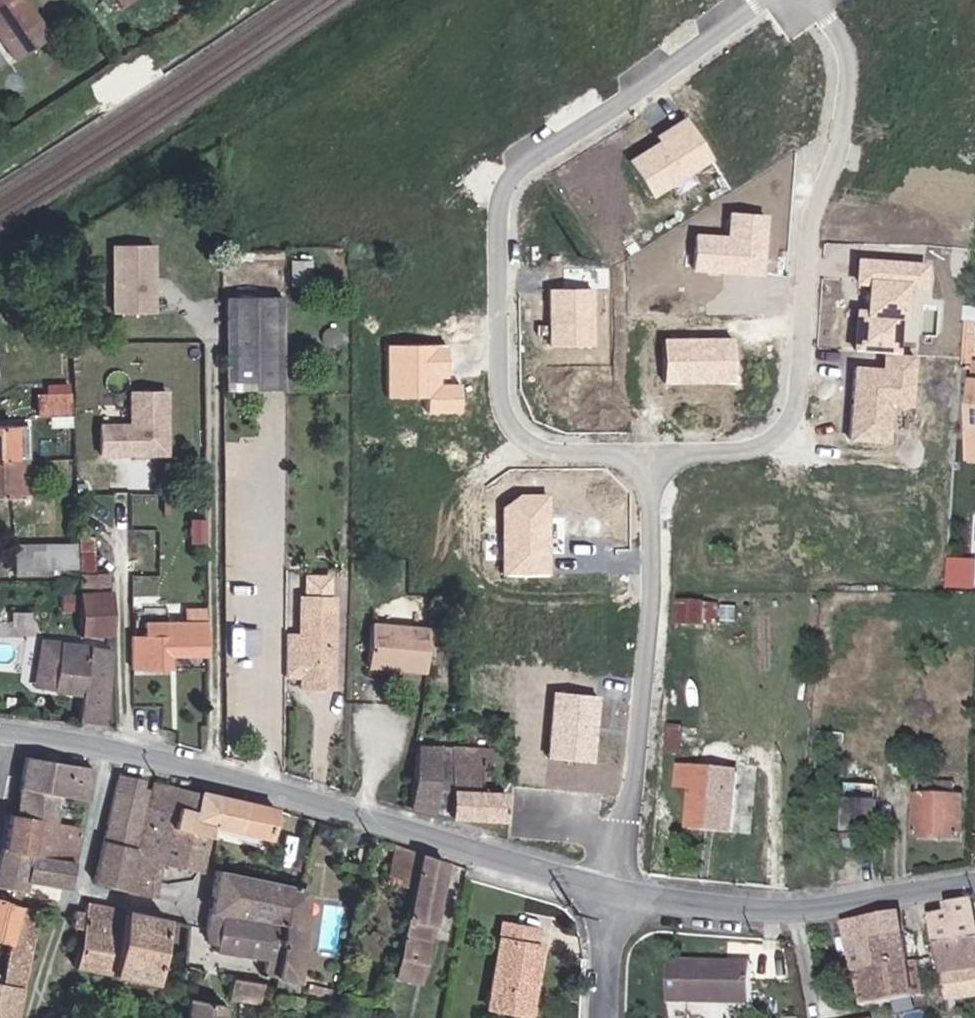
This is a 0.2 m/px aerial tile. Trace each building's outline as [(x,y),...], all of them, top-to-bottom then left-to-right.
[(14,48),(47,25),(30,0),(0,0),(0,27),(14,48)] [(718,162),(687,117),(657,137),(661,141),(629,161),(655,200),(718,162)] [(767,278),(771,215),(730,212),(729,236),(698,233),(694,273),(767,278)] [(115,310),(159,310),(160,241),(115,241),(115,310)] [(932,263),(859,257),(858,290),(871,290),(869,309),(858,308),(855,350),(905,354),(906,321),(911,321),(913,289),(930,291),(932,263)] [(551,348),(597,348),(597,290),(550,289),(551,348)] [(281,299),(221,299),(222,390),(281,390),(281,299)] [(738,338),(665,338),(666,384),(739,384),(738,338)] [(450,380),(450,345),(388,345),(389,399),(430,399),(430,414),(464,414),(464,386),(442,385),(442,380),(450,380)] [(919,357),(885,355),(884,369),(855,367),(849,443),(892,445),(894,408),(915,410),(919,357)] [(40,412),(75,412),(75,390),(40,391),(40,412)] [(167,423),(164,423),(164,391),(123,391),(123,423),(94,423),(94,459),(167,459),(167,423)] [(11,465),(11,428),(0,428),(0,465),(11,465)] [(967,444),(967,463),(974,463),(974,444),(967,444)] [(0,465),(0,499),(11,499),(11,465),(0,465)] [(554,578),(552,495),(521,494),(503,508),(504,576),(554,578)] [(82,640),(109,640),(106,596),(92,596),(91,580),(90,551),(77,552),(82,640)] [(92,596),(106,596),(105,581),(91,580),(92,596)] [(319,669),(320,694),(330,694),(331,603),(304,603),(303,639),(303,668),(319,669)] [(708,609),(683,608),(683,625),(708,627),(708,609)] [(162,640),(202,641),(202,626),(162,625),(162,640)] [(371,667),(400,671),(406,629),(376,625),(371,667)] [(400,671),(428,675),(433,633),(406,629),(400,671)] [(305,693),(320,694),(319,669),(303,668),(303,639),(290,639),(290,681),(305,681),(305,693)] [(203,658),(202,641),(162,640),(129,640),(129,674),(168,673),(168,659),(203,658)] [(82,696),(85,651),(57,649),(53,693),(82,696)] [(104,729),(111,653),(85,651),(82,696),(79,725),(104,729)] [(596,765),(602,697),(555,692),(549,761),(596,765)] [(682,755),(684,730),(669,729),(667,754),(682,755)] [(505,756),(418,749),(411,811),(447,818),(502,820),(505,756)] [(95,803),(102,768),(26,754),(15,814),(52,821),(57,796),(91,803),(95,803)] [(712,821),(711,831),(732,832),(738,772),(682,767),(679,786),(692,788),(689,819),(712,821)] [(142,787),(144,780),(122,774),(106,838),(134,845),(148,789),(142,787)] [(960,838),(962,793),(948,792),(949,782),(933,780),(933,776),(918,775),(916,835),(960,838)] [(190,815),(195,795),(154,784),(148,808),(178,815),(179,811),(190,815)] [(876,786),(845,785),(844,802),(875,804),(876,786)] [(266,842),(275,815),(249,808),(195,795),(190,815),(179,811),(178,815),(175,832),(208,840),(211,827),(266,842)] [(79,863),(91,803),(57,796),(52,821),(15,814),(11,814),(4,849),(39,856),(79,863)] [(844,802),(842,831),(874,834),(875,804),(844,802)] [(144,824),(175,832),(178,815),(148,808),(144,824)] [(688,828),(711,831),(712,821),(689,819),(688,828)] [(200,876),(208,840),(175,832),(144,824),(128,892),(155,900),(164,866),(200,876)] [(325,837),(327,829),(317,826),(315,833),(325,837)] [(134,845),(106,838),(95,883),(124,890),(134,845)] [(4,849),(0,872),(0,886),(32,892),(35,880),(39,856),(4,849)] [(402,898),(410,900),(420,857),(406,854),(395,851),(386,887),(403,892),(402,898)] [(39,856),(35,880),(74,888),(79,863),(39,856)] [(410,900),(390,981),(416,987),(444,865),(420,857),(410,900)] [(267,990),(286,994),(289,996),(302,927),(297,927),(302,893),(296,893),(215,876),(208,918),(236,923),(278,931),(269,980),(267,990)] [(0,901),(0,985),(1,985),(11,929),(16,905),(0,901)] [(973,901),(947,906),(950,917),(933,920),(939,946),(974,941),(974,911),(973,901)] [(0,985),(0,1017),(17,1017),(36,911),(16,905),(11,929),(1,985),(0,985)] [(73,912),(71,918),(69,929),(79,931),(71,968),(150,987),(165,923),(85,906),(83,914),(73,912)] [(903,940),(899,915),(844,925),(849,949),(903,940)] [(236,923),(208,918),(203,946),(210,947),(209,954),(231,958),(236,923)] [(258,978),(269,980),(278,931),(236,923),(231,958),(260,963),(258,978)] [(507,924),(490,1008),(523,1014),(529,982),(536,984),(542,949),(536,948),(540,931),(507,924)] [(907,963),(903,940),(849,949),(853,973),(907,963)] [(974,971),(974,941),(939,946),(946,977),(974,971)] [(747,1001),(748,963),(667,959),(665,996),(747,1001)] [(914,1001),(923,1000),(917,961),(907,963),(914,1001)] [(914,1001),(907,963),(853,973),(861,1010),(893,1004),(914,1001)] [(946,977),(952,1002),(974,997),(974,971),(946,977)] [(251,1005),(255,987),(227,980),(224,998),(251,1005)] [(529,982),(523,1014),(530,1016),(536,984),(529,982)] [(306,1000),(330,1006),(333,992),(309,987),(306,1000)] [(219,1009),(185,1000),(184,1017),(218,1017),(219,1009)] [(672,1001),(671,1016),(697,1017),(698,1003),(672,1001)] [(896,1017),(917,1017),(914,1001),(893,1004),(896,1017)]
